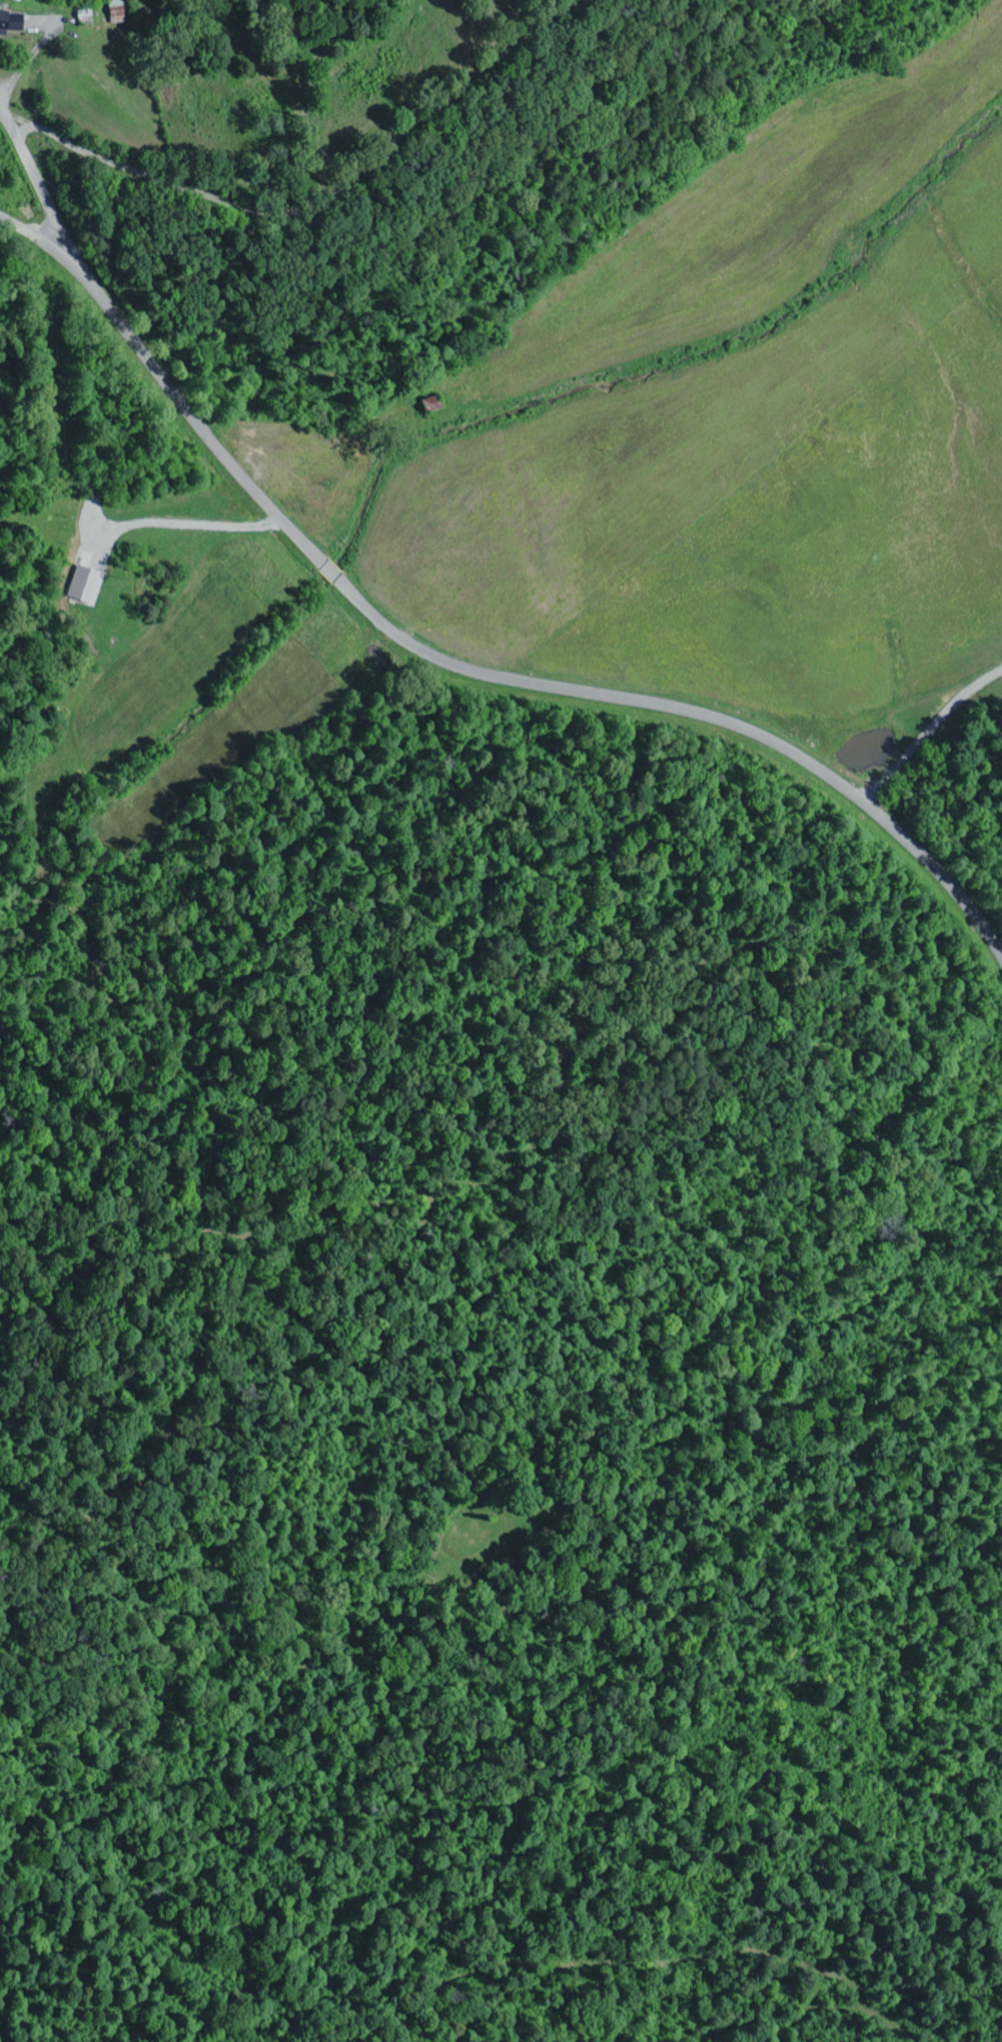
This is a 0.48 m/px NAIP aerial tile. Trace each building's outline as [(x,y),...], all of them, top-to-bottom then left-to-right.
[(105,574),(79,565),(67,596),(94,606),(105,574)]
